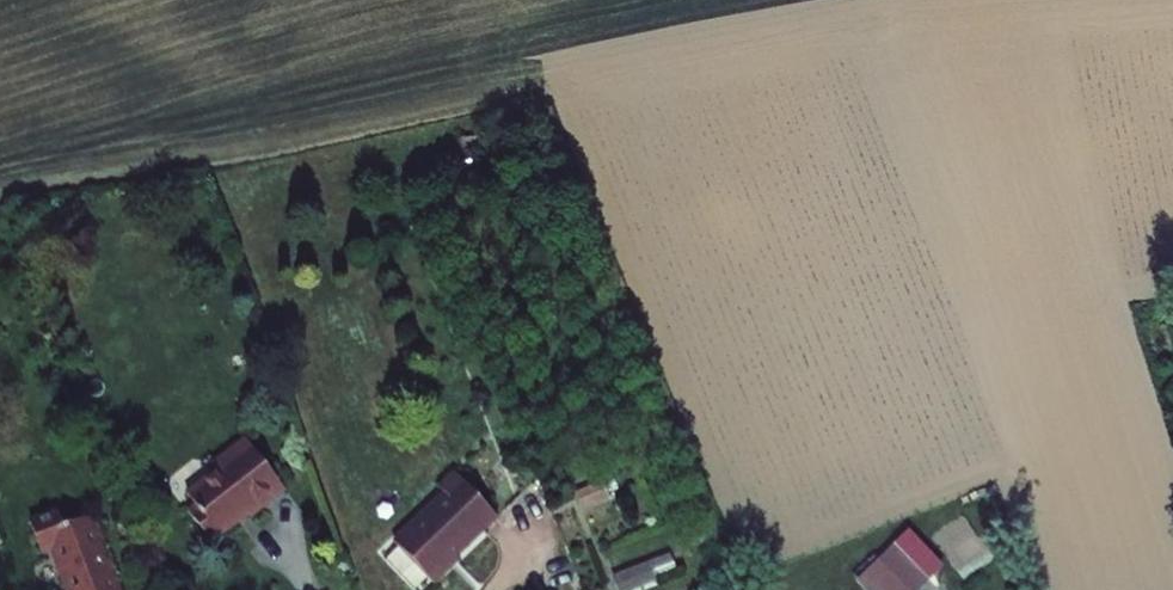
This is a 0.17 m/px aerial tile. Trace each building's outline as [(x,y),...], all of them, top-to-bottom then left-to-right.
[(179,501),(201,530),(237,502),(240,507),(276,480),(240,432),(234,438),(228,431),(201,452),(206,458),(178,479),(189,494),(179,501)] [(46,499),(18,509),(31,542),(37,540),(56,589),(111,589),(90,536),(96,535),(85,507),(53,519),(46,499)] [(402,571),(407,576),(394,588),(396,589),(459,589),(505,543),(461,499),(444,517),(450,523),(402,571)] [(884,529),(852,568),(878,589),(918,589),(904,579),(920,559),(884,529)] [(676,577),(670,557),(609,574),(614,589),(629,589),(676,577)]
